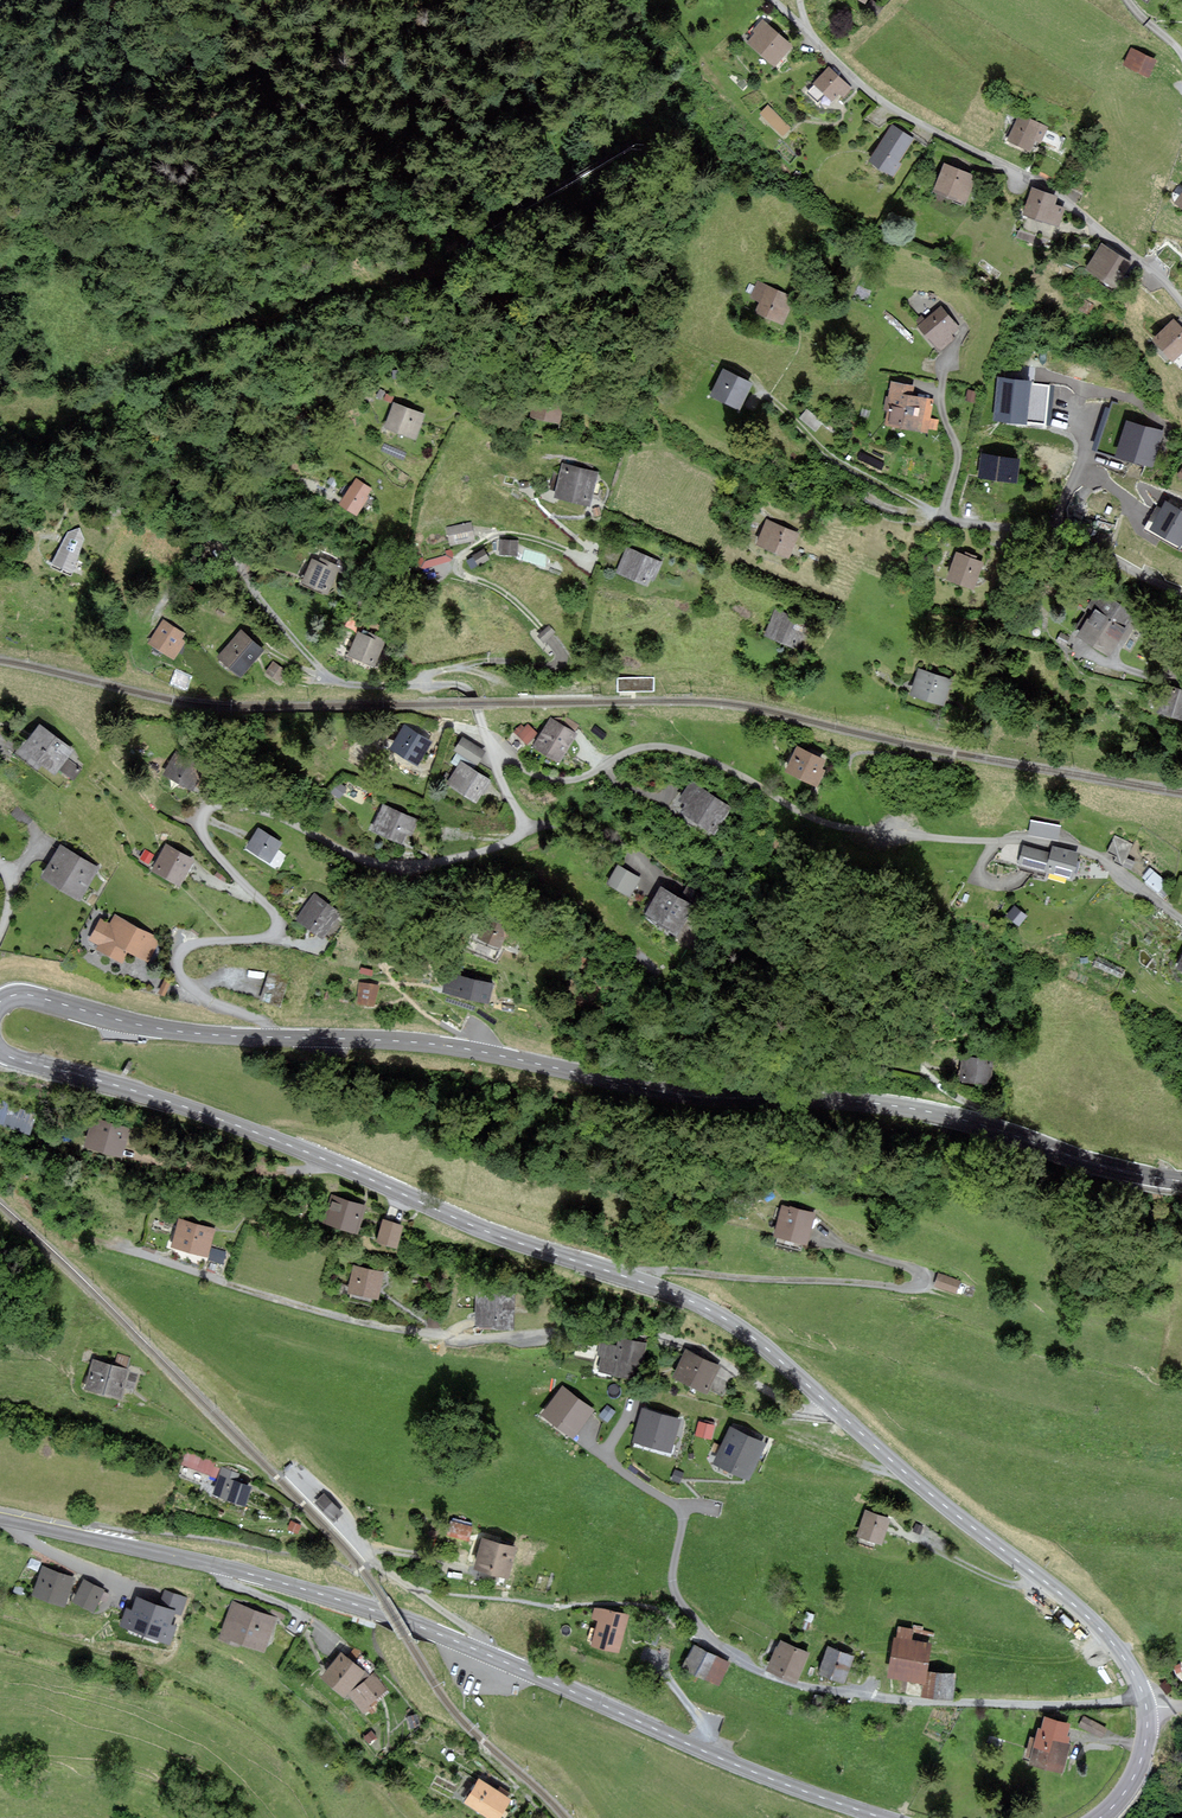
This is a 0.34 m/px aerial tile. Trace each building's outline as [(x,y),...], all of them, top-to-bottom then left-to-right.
[(792,46),(762,20),(753,30),(755,32),(746,43),(773,67),(792,46)] [(1133,50),(1125,66),(1151,78),(1159,63),(1133,50)] [(852,89),(829,68),(814,84),(832,100),(839,92),(845,97),(852,89)] [(789,129),(769,106),(761,114),(781,136),(789,129)] [(1022,115),(1009,142),(1036,154),(1048,127),(1022,115)] [(913,141),(891,127),(868,163),(892,178),(901,164),(898,162),(913,141)] [(944,164),(934,192),(963,203),(974,175),(944,164)] [(1056,197),(1033,189),(1025,212),(1058,224),(1063,208),(1054,205),(1056,197)] [(1102,245),(1088,267),(1115,285),(1129,263),(1102,245)] [(794,298),(758,282),(750,299),(760,303),(755,314),(782,325),(794,298)] [(943,308),(919,325),(938,351),(962,334),(943,308)] [(1154,338),(1172,358),(1181,349),(1181,330),(1173,320),(1154,338)] [(721,369),(707,396),(737,412),(751,384),(721,369)] [(1048,418),(1051,388),(1029,385),(1029,381),(1000,379),(996,419),(1025,421),(1025,419),(1043,420),(1044,418),(1048,418)] [(912,396),(914,387),(892,382),(887,405),(891,405),(887,427),(925,435),(926,430),(932,431),(935,420),(930,419),(933,401),(912,396)] [(530,418),(558,423),(562,399),(534,394),(530,418)] [(394,401),(383,429),(418,442),(428,414),(394,401)] [(799,418),(818,426),(823,415),(804,407),(799,418)] [(1160,431),(1126,422),(1117,453),(1152,463),(1160,431)] [(1019,459),(981,453),(978,477),(1016,483),(1019,459)] [(568,464),(558,497),(591,507),(601,474),(568,464)] [(339,501),(356,512),(369,490),(353,480),(339,501)] [(1151,527),(1180,544),(1181,541),(1181,511),(1166,502),(1151,527)] [(769,522),(760,546),(793,558),(802,534),(769,522)] [(448,528),(452,547),(477,541),(473,523),(448,528)] [(83,540),(79,529),(68,533),(53,561),(71,570),(83,540)] [(629,545),(616,571),(648,586),(661,561),(629,545)] [(961,551),(949,579),(976,591),(988,563),(961,551)] [(476,558),(480,566),(490,561),(486,552),(476,558)] [(312,559),(302,584),(331,595),(341,571),(312,559)] [(1130,631),(1126,628),(1135,615),(1105,597),(1097,610),(1095,609),(1078,637),(1113,659),(1130,631)] [(777,611),(766,635),(798,649),(809,624),(777,611)] [(165,623),(151,644),(171,657),(185,636),(165,623)] [(242,632),(218,659),(241,679),(265,652),(242,632)] [(359,633),(350,655),(375,666),(384,644),(359,633)] [(286,672),(274,663),(268,671),(274,675),(272,677),(276,679),(277,677),(281,680),(286,672)] [(919,670),(912,694),(943,704),(951,680),(919,670)] [(654,677),(619,677),(619,693),(654,693),(654,677)] [(1159,711),(1181,718),(1181,691),(1168,686),(1159,711)] [(575,729),(580,722),(564,710),(558,717),(575,729)] [(536,746),(562,764),(580,737),(554,719),(536,746)] [(40,725),(23,748),(54,771),(71,749),(40,725)] [(529,725),(520,734),(528,744),(538,734),(529,725)] [(405,728),(391,750),(417,766),(431,744),(405,728)] [(463,737),(455,751),(478,765),(486,751),(463,737)] [(828,762),(796,746),(783,772),(816,787),(828,762)] [(179,750),(165,774),(195,791),(209,768),(179,750)] [(68,759),(61,769),(71,776),(78,766),(68,759)] [(462,763),(449,786),(479,803),(492,780),(462,763)] [(684,812),(715,831),(730,807),(691,783),(682,798),(690,803),(684,812)] [(384,806),(372,831),(406,846),(417,821),(384,806)] [(1061,826),(1038,821),(1036,832),(1059,836),(1061,826)] [(259,829),(247,848),(271,863),(283,844),(259,829)] [(1125,857),(1132,840),(1115,832),(1108,849),(1125,857)] [(167,845),(153,872),(180,887),(195,860),(167,845)] [(1040,877),(1047,853),(1023,846),(1016,870),(1040,877)] [(1078,854),(1052,846),(1045,872),(1071,879),(1078,854)] [(62,847),(45,874),(81,897),(98,870),(62,847)] [(640,880),(617,866),(607,883),(630,896),(640,880)] [(1157,875),(1149,885),(1160,894),(1168,884),(1157,875)] [(662,887),(645,913),(678,934),(694,907),(662,887)] [(315,894),(298,918),(325,938),(343,914),(315,894)] [(1015,906),(1007,916),(1020,927),(1028,917),(1015,906)] [(487,914),(478,941),(499,949),(509,922),(487,914)] [(100,944),(97,950),(122,963),(128,951),(148,961),(159,939),(114,916),(110,924),(100,920),(91,939),(100,944)] [(486,1004),(491,985),(447,973),(442,992),(486,1004)] [(355,1003),(375,1006),(379,982),(359,979),(355,1003)] [(964,1057),(961,1080),(990,1083),(993,1060),(964,1057)] [(0,1101),(0,1125),(28,1135),(36,1113),(0,1101)] [(95,1118),(86,1145),(120,1156),(129,1129),(95,1118)] [(331,1194),(322,1219),(357,1232),(366,1207),(331,1194)] [(783,1205),(776,1232),(809,1241),(817,1214),(783,1205)] [(179,1220),(173,1245),(207,1254),(214,1229),(179,1220)] [(386,1221),(379,1242),(395,1246),(401,1225),(386,1221)] [(355,1267),(350,1290),(376,1296),(381,1273),(355,1267)] [(939,1273),(934,1286),(957,1294),(962,1281),(939,1273)] [(479,1296),(477,1322),(512,1325),(514,1298),(479,1296)] [(639,1377),(645,1345),(618,1340),(617,1349),(600,1345),(598,1356),(602,1357),(600,1369),(639,1377)] [(685,1350),(674,1375),(707,1391),(718,1366),(685,1350)] [(116,1352),(116,1361),(127,1361),(127,1352),(116,1352)] [(93,1361),(85,1390),(120,1399),(128,1371),(93,1361)] [(593,1410),(563,1387),(543,1414),(573,1437),(593,1410)] [(678,1420),(643,1410),(634,1440),(669,1450),(678,1420)] [(713,1426),(699,1423),(697,1434),(711,1437),(713,1426)] [(765,1443),(730,1427),(715,1463),(749,1478),(765,1443)] [(187,1453),(183,1463),(216,1475),(219,1469),(213,1466),(214,1463),(187,1453)] [(222,1468),(213,1493),(244,1503),(250,1486),(235,1481),(238,1474),(222,1468)] [(326,1494),(317,1504),(331,1517),(337,1510),(334,1507),(336,1505),(330,1499),(331,1498),(326,1494)] [(865,1512),(857,1538),(882,1546),(890,1519),(865,1512)] [(290,1523),(287,1531),(298,1535),(301,1527),(290,1523)] [(451,1523),(448,1538),(469,1542),(472,1527),(451,1523)] [(473,1569),(507,1580),(517,1549),(483,1538),(473,1569)] [(32,1595),(62,1606),(73,1578),(43,1567),(32,1595)] [(73,1602),(93,1612),(104,1591),(84,1581),(73,1602)] [(164,1591),(159,1606),(137,1598),(133,1612),(127,1610),(122,1625),(169,1640),(174,1626),(168,1624),(172,1610),(181,1613),(186,1598),(164,1591)] [(233,1603),(221,1634),(263,1650),(274,1618),(233,1603)] [(589,1647),(618,1654),(627,1616),(598,1609),(589,1647)] [(912,1630),(897,1628),(896,1637),(892,1637),(886,1677),(924,1682),(930,1644),(911,1641),(912,1630)] [(808,1654),(782,1641),(768,1668),(795,1681),(808,1654)] [(696,1647),(685,1667),(719,1685),(730,1665),(696,1647)] [(829,1647),(820,1676),(846,1684),(855,1655),(829,1647)] [(342,1652),(322,1676),(346,1696),(366,1672),(342,1652)] [(928,1673),(926,1697),(954,1699),(956,1675),(928,1673)] [(349,1695),(362,1710),(386,1690),(373,1675),(349,1695)] [(1084,1712),(1078,1723),(1102,1734),(1107,1723),(1084,1712)] [(1068,1723),(1044,1717),(1041,1728),(1038,1727),(1028,1764),(1062,1773),(1070,1744),(1068,1743),(1070,1737),(1064,1735),(1068,1723)] [(464,1802),(488,1817),(497,1817),(510,1799),(480,1779),(464,1802)]
